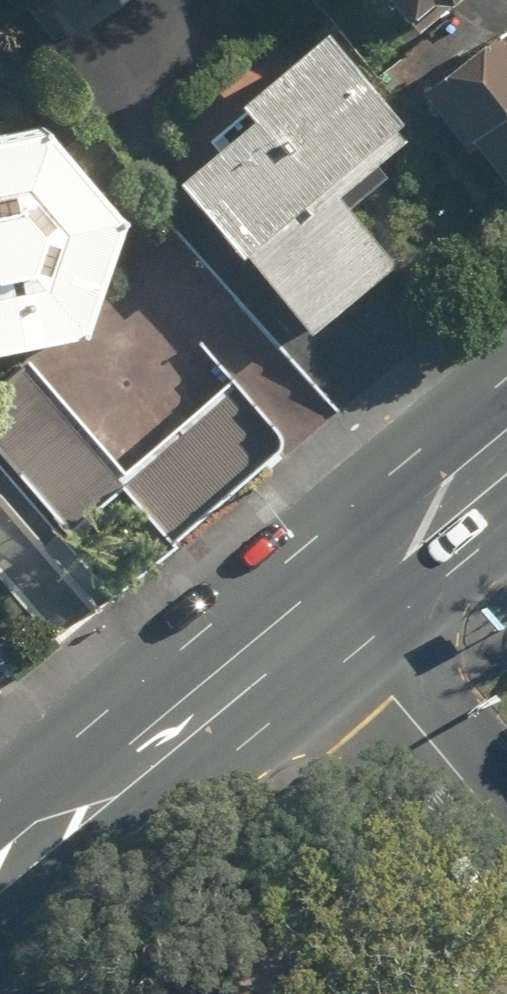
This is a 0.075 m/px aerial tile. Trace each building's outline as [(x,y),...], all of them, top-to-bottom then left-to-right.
[(81,50),(137,0),(36,0),(81,50)] [(421,38),(466,0),(389,0),(421,38)] [(429,119),(346,27),(222,140),(229,148),(193,180),(331,333),(409,262),(347,193),(429,119)] [(440,93),(506,168),(506,33),(440,93)] [(0,128),(0,344),(80,330),(117,216),(48,118),(0,128)]
